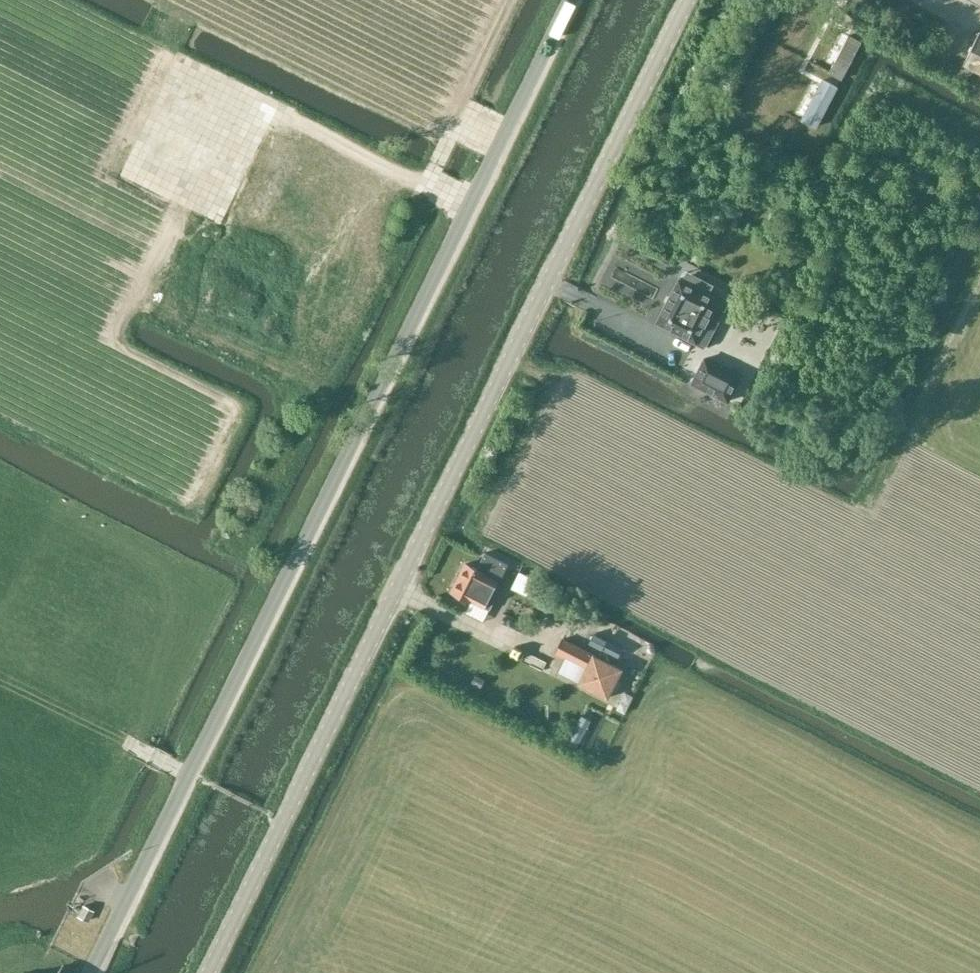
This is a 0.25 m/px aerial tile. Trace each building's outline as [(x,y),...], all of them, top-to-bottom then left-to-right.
[(963,65),(957,77),(976,87),(979,79),(979,33),(963,65)] [(684,271),(662,314),(701,334),(702,332),(711,337),(719,322),(710,317),(723,291),(713,285),(717,277),(703,269),(698,278),(684,271)] [(710,350),(698,375),(734,393),(746,367),(710,350)] [(466,563),(462,571),(453,591),(472,600),(473,600),(491,608),(496,599),(490,596),(497,582),(499,583),(509,562),(485,551),(477,569),(466,563)] [(630,632),(627,638),(635,642),(638,637),(630,632)] [(562,638),(555,653),(586,669),(579,683),(608,698),(622,669),(593,654),(562,638)] [(626,692),(622,700),(631,705),(635,697),(626,692)] [(622,700),(618,709),(627,713),(631,705),(622,700)] [(80,904),(73,916),(85,923),(91,911),(80,904)]
